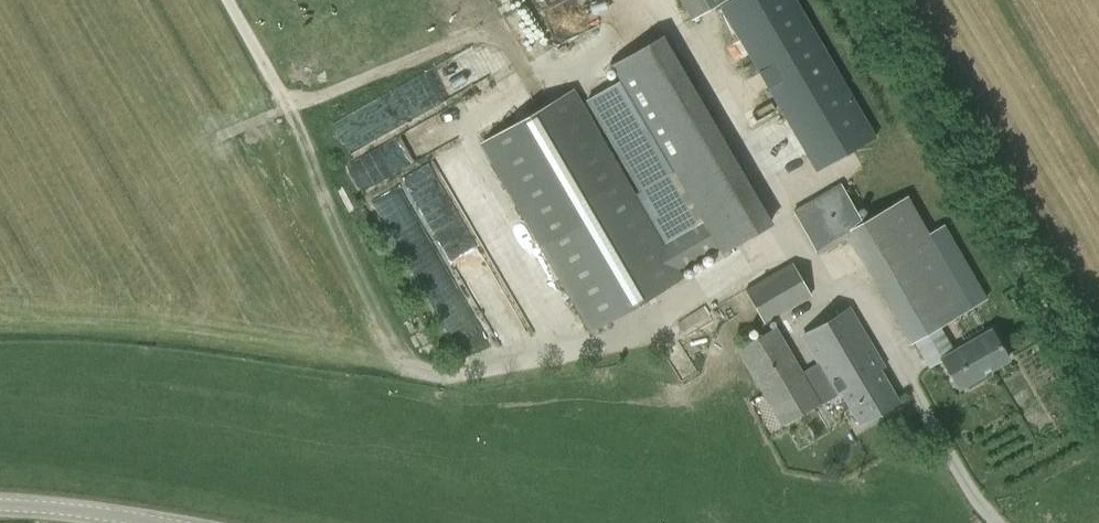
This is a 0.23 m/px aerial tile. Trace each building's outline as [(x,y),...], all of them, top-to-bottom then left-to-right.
[(723,0),(680,0),(691,18),(723,0)] [(722,4),(818,168),(876,135),(796,0),(729,0),(722,4)] [(541,23),(520,31),(526,47),(547,39),(541,23)] [(482,138),(532,223),(592,326),(682,273),(678,266),(718,243),(722,250),(772,221),(664,30),(612,61),(623,80),(586,99),(666,239),(663,241),(622,170),(572,85),(482,138)] [(476,43),(408,80),(424,109),(492,72),(476,43)] [(375,102),(333,120),(351,159),(353,158),(359,170),(372,164),(364,146),(389,134),(375,102)] [(862,223),(839,184),(793,211),(816,250),(844,233),(908,343),(912,341),(928,367),(940,360),(957,388),(1008,358),(991,329),(955,351),(939,325),(971,306),(907,196),(862,223)] [(373,198),(404,263),(414,258),(423,276),(435,270),(431,262),(435,260),(401,185),(373,198)] [(512,224),(566,323),(578,317),(524,218),(512,224)] [(746,290),(764,323),(810,296),(791,264),(746,290)] [(898,400),(879,368),(883,365),(849,306),(800,335),(816,363),(802,371),(776,326),(739,347),(782,424),(840,391),(859,423),(898,400)]
